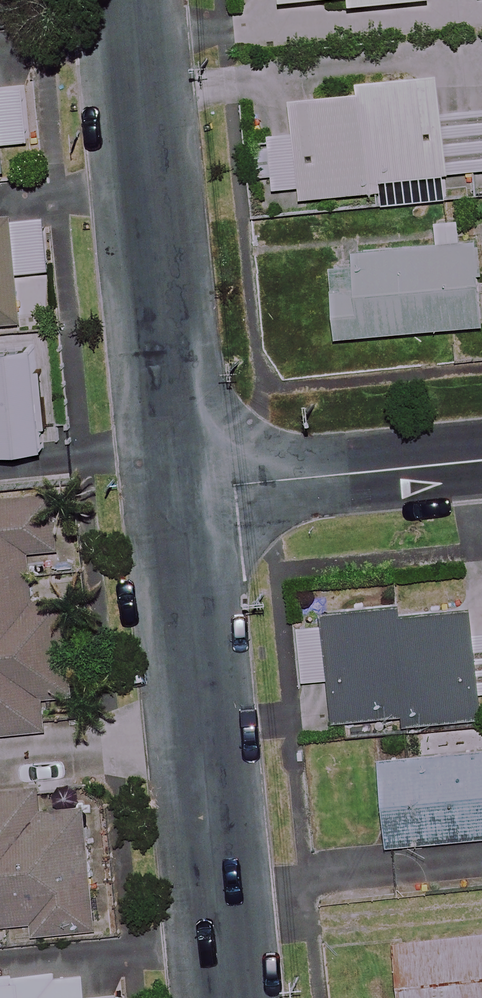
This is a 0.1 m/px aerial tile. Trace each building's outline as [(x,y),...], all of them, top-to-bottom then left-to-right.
[(443,113),(439,75),(358,82),(359,92),(294,98),(297,133),(269,136),(275,192),(379,183),(381,204),(481,195),(480,175),(481,174),(481,109),(443,113)] [(4,171),(1,145),(31,142),(26,87),(0,89),(0,172),(4,171)] [(42,210),(0,215),(0,322),(20,320),(15,274),(49,270),(42,210)] [(480,270),(477,243),(460,244),(458,218),(435,220),(437,246),(332,255),(339,337),(481,325),(481,270),(480,270)] [(55,448),(47,344),(0,348),(0,452),(55,448)] [(54,490),(0,496),(0,734),(46,730),(43,698),(74,695),(64,594),(30,598),(26,553),(60,550),(54,490)] [(476,631),(476,606),(299,612),(303,732),(332,731),(332,721),(481,716),(481,630),(476,631)] [(383,758),(391,844),(481,836),(481,749),(383,758)] [(29,922),(30,932),(95,927),(85,793),(40,797),(39,788),(0,791),(0,924),(29,922)] [(397,942),(403,997),(481,997),(481,933),(397,942)] [(85,971),(0,977),(0,997),(86,997),(85,971)]
